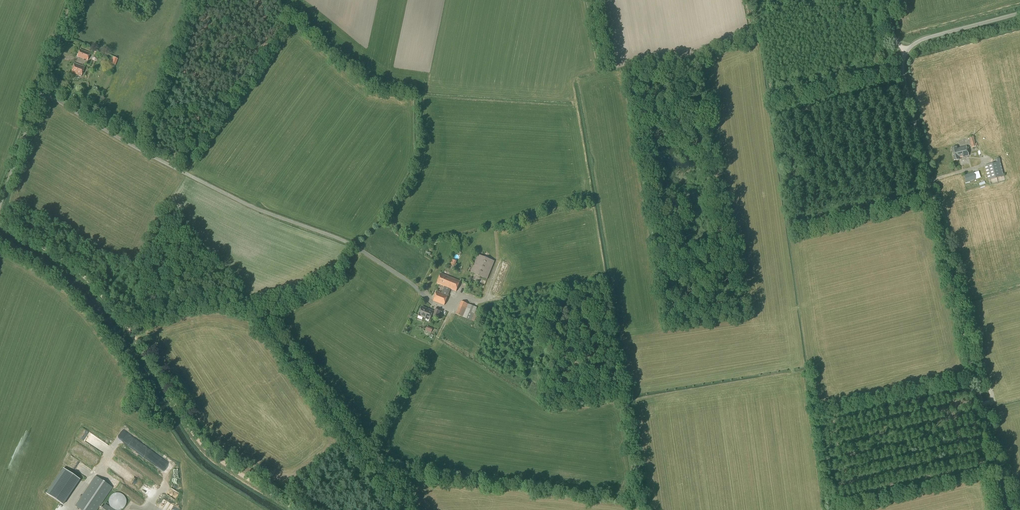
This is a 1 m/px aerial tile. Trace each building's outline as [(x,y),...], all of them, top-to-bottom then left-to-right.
[(87,60),(90,53),(80,50),(77,57),(87,60)] [(81,76),(85,67),(75,64),(71,73),(81,76)] [(975,144),(973,136),(969,137),(972,148),(976,147),(978,146),(977,143),(975,144)] [(959,158),(968,156),(966,146),(957,149),(957,147),(951,148),(954,161),(959,160),(959,158)] [(989,180),(1004,176),(999,159),(995,160),(996,163),(985,165),(989,180)] [(981,178),(979,172),(974,173),(974,172),(964,175),(966,182),(981,178)] [(487,279),(494,261),(478,255),(471,272),(487,279)] [(437,283),(445,287),(442,293),(437,291),(433,301),(444,305),(448,296),(451,289),(456,291),(460,281),(441,273),(437,283)] [(456,314),(471,320),(474,322),(478,312),(476,311),(477,307),(474,306),(462,301),(456,314)] [(418,315),(427,319),(426,321),(429,322),(430,320),(433,312),(422,307),(418,315)] [(86,439),(90,443),(96,437),(91,433),(86,439)] [(80,480),(63,468),(45,494),(63,506),(80,480)] [(112,487),(95,476),(75,506),(81,509),(97,509),(112,487)] [(121,509),(122,509),(123,509),(124,508),(124,507),(125,507),(125,506),(126,505),(126,504),(126,503),(126,502),(126,501),(126,500),(126,499),(125,498),(125,497),(124,496),(123,495),(122,495),(122,494),(121,494),(120,494),(120,493),(119,493),(118,493),(117,493),(116,493),(115,493),(114,494),(113,494),(112,495),(111,496),(110,497),(110,498),(109,499),(109,500),(109,501),(109,502),(109,503),(109,504),(109,505),(109,506),(110,506),(110,507),(111,507),(111,508),(112,509),(113,509),(114,509),(121,509)]
